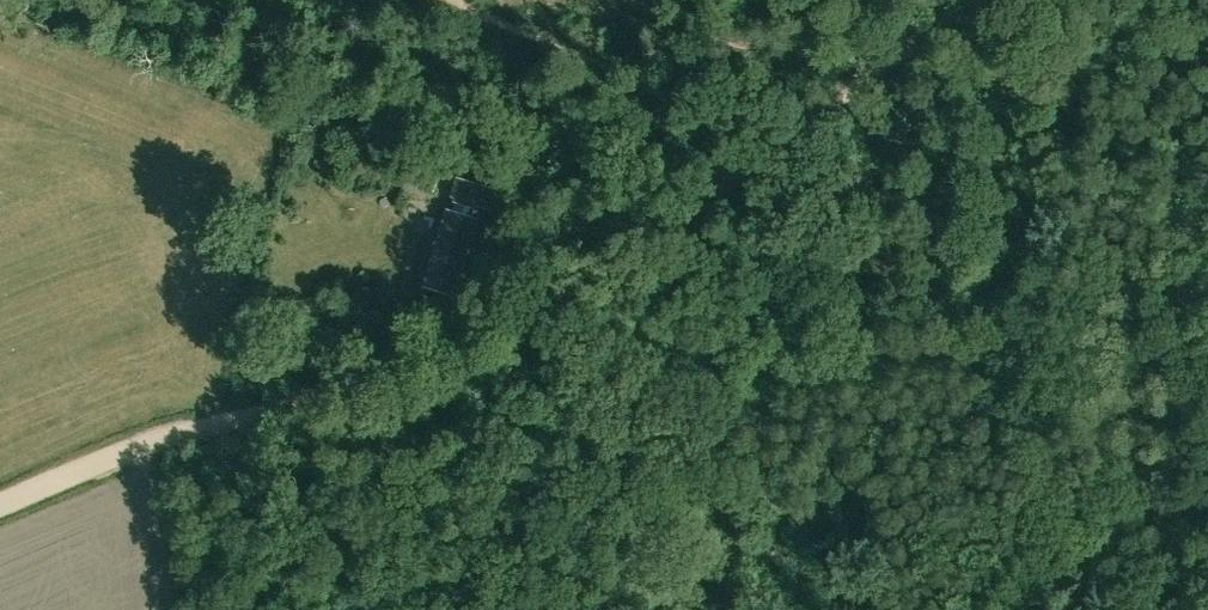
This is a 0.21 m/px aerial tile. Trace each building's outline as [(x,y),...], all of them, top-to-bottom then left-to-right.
[(477,203),(482,184),(458,177),(453,196),(457,197),(456,201),(457,202),(474,207),(475,207),(477,203)] [(456,295),(479,218),(449,209),(426,286),(456,295)]
